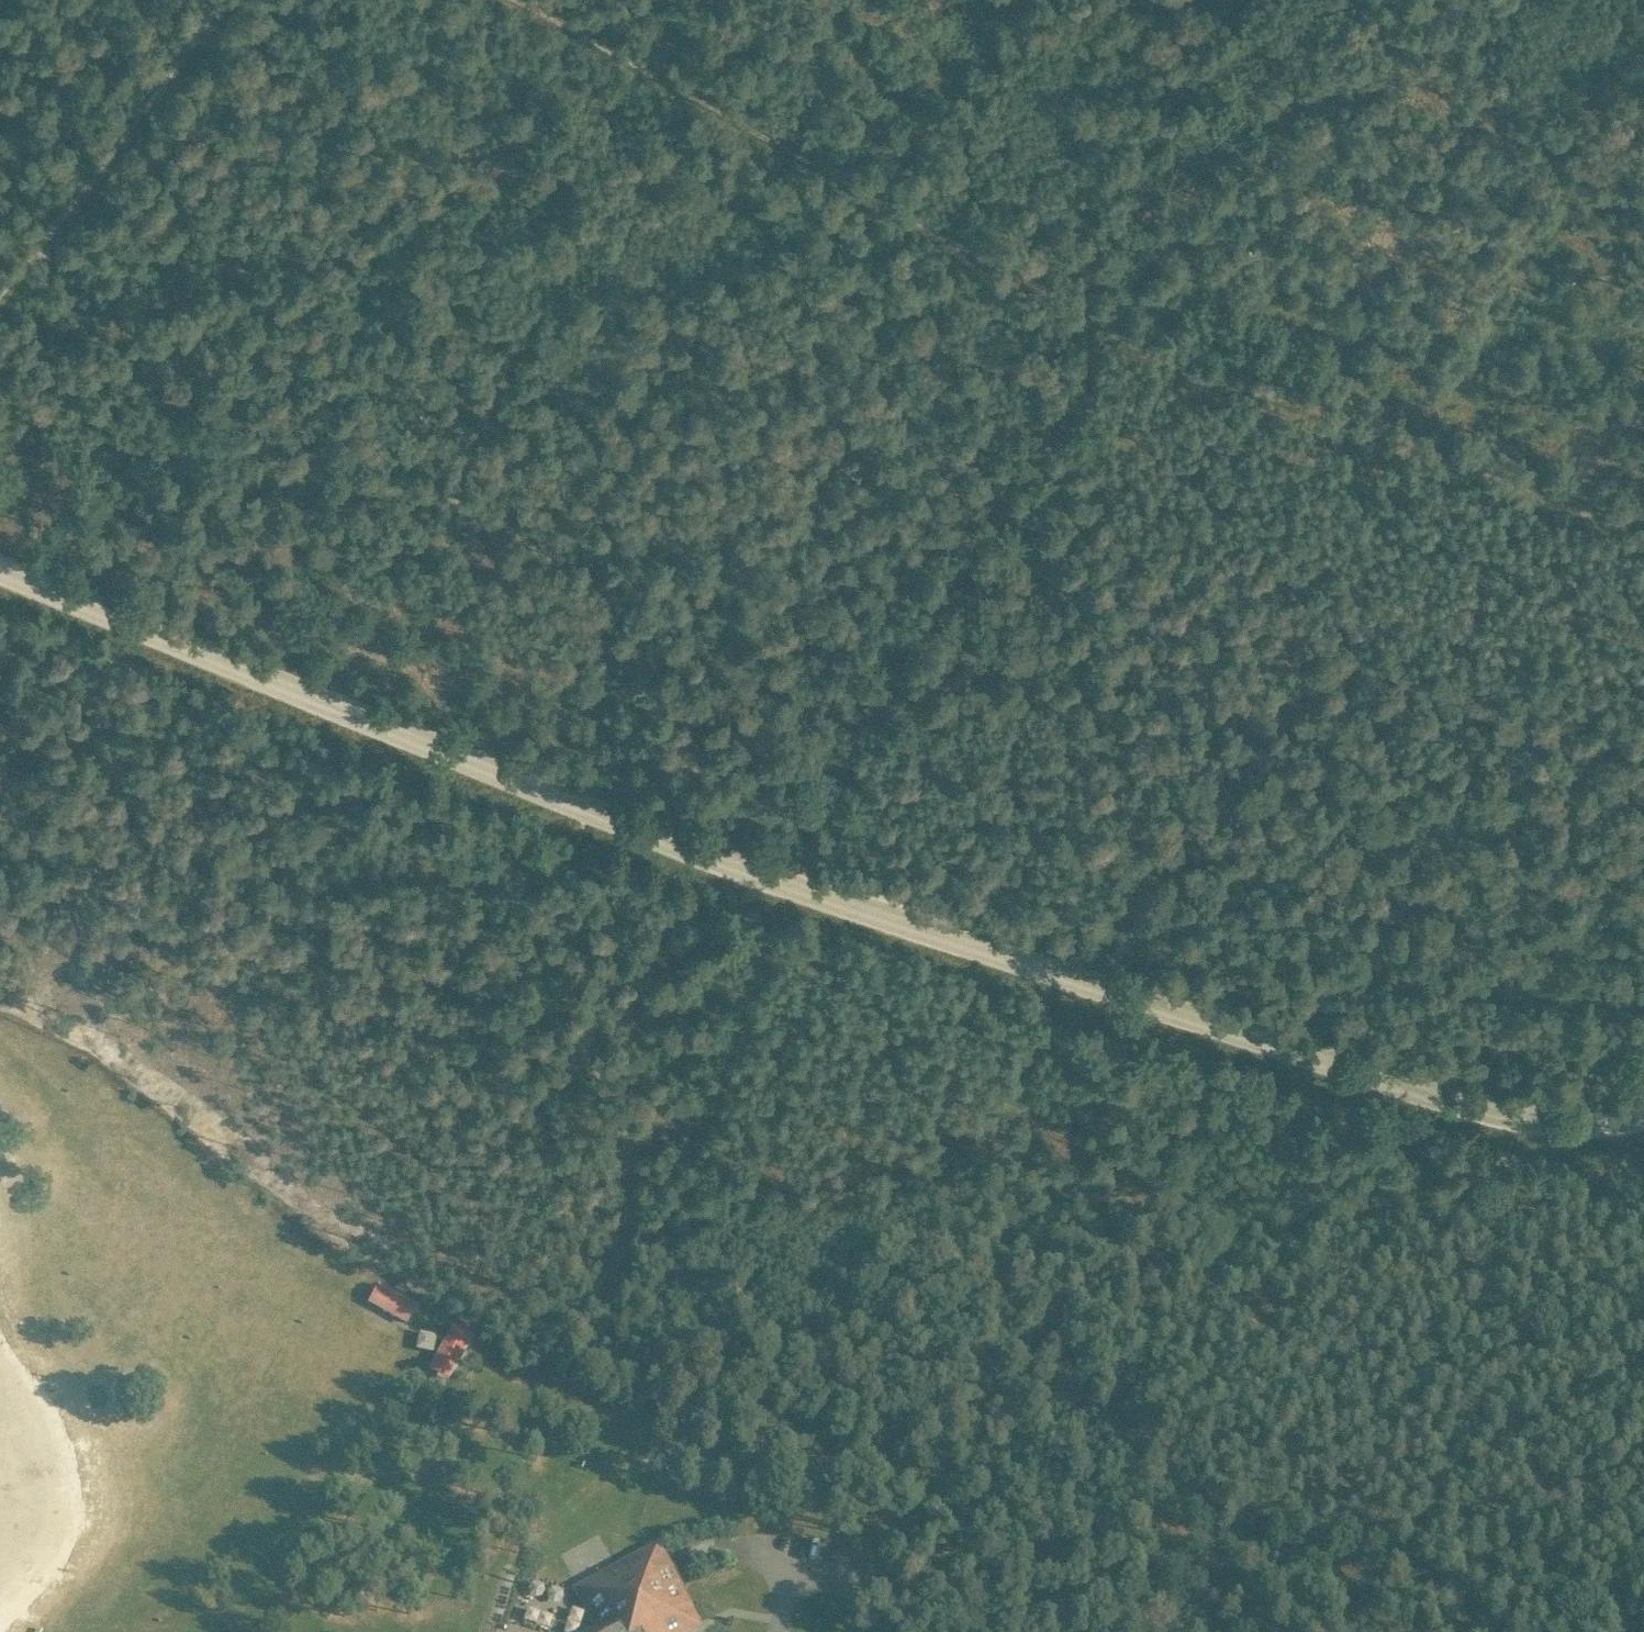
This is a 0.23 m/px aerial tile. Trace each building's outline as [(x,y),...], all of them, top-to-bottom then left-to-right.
[(379,1287),(370,1302),(406,1323),(415,1307),(379,1287)] [(440,1354),(433,1366),(449,1374),(469,1338),(458,1331),(454,1329),(440,1354)] [(654,1437),(650,1447),(664,1452),(667,1441),(654,1437)] [(696,1627),(656,1552),(581,1592),(603,1631),(686,1631),(696,1627)]
